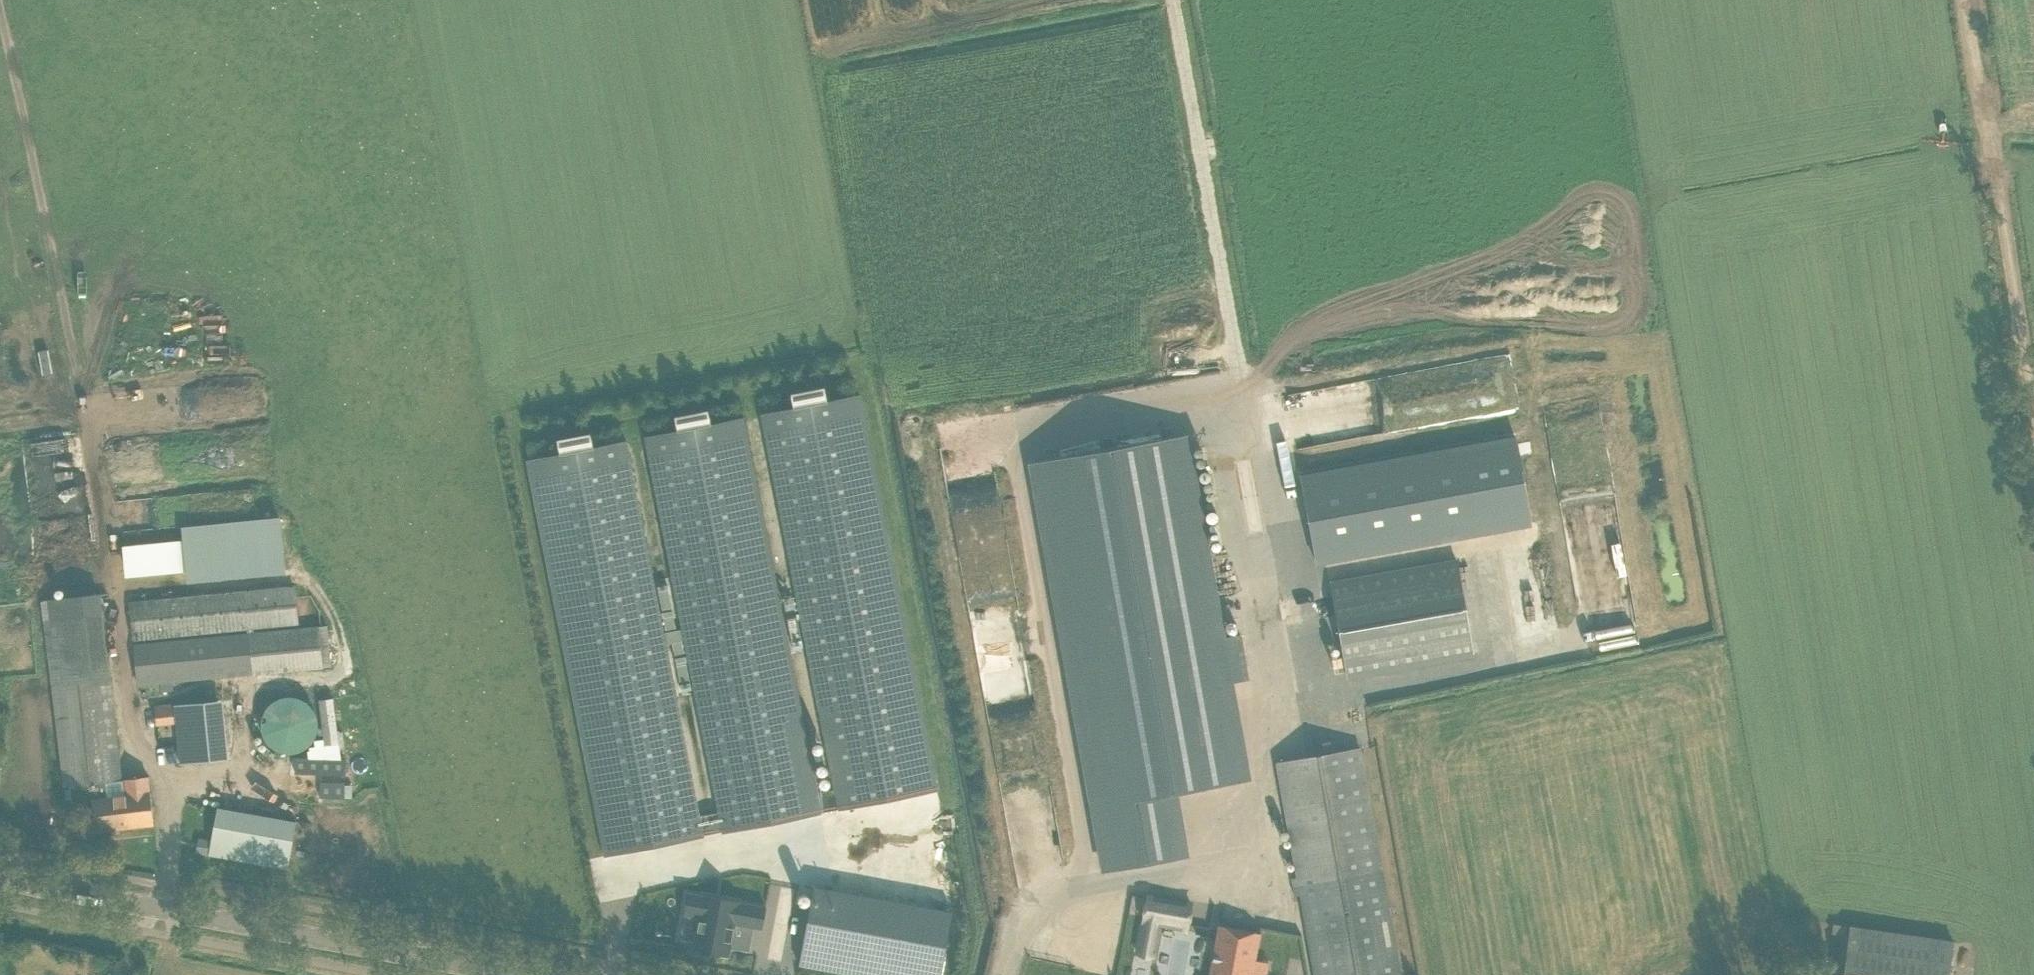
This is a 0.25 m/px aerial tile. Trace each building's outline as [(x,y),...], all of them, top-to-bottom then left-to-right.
[(793,408),(760,415),(833,789),(817,792),(820,812),(838,809),(838,810),(916,794),(937,790),(859,395),(838,399),(826,402),(793,408)] [(547,456),(525,461),(603,856),(702,836),(702,835),(722,832),(800,817),(820,812),(817,792),(743,418),(722,422),(710,424),(677,431),(644,437),(717,812),(699,816),(626,441),(592,448),(559,454),(547,456)] [(1139,438),(1135,418),(1112,423),(1116,442),(1139,438)] [(1221,638),(1185,435),(1031,462),(1104,871),(1184,856),(1173,792),(1247,779),(1229,683),(1248,679),(1240,634),(1221,638)] [(1285,489),(1299,570),(1469,540),(1454,459),(1285,489)] [(287,537),(194,540),(195,561),(287,558),(287,537)] [(182,539),(120,541),(122,573),(183,571),(182,539)] [(1329,585),(1345,676),(1473,653),(1457,562),(1329,585)] [(129,602),(134,645),(299,627),(294,585),(255,589),(181,596),(129,602)] [(100,595),(40,602),(43,620),(53,701),(56,719),(56,721),(64,787),(69,786),(110,781),(106,752),(118,750),(102,613),(100,595)] [(213,678),(209,644),(319,634),(318,625),(299,627),(134,645),(139,686),(213,678)] [(290,694),(286,695),(281,696),(277,698),(273,700),(269,703),(266,707),(264,711),(262,716),(261,720),(261,725),(261,730),(263,735),(265,739),(268,743),(271,746),(275,749),(279,751),(284,753),(289,753),(293,753),(298,752),(303,751),(307,748),(311,745),(314,742),(317,738),(318,733),(320,729),(320,724),(320,721),(319,718),(319,714),(318,713),(317,711),(316,709),(314,706),(313,705),(311,702),(308,700),(307,699),(304,698),(301,696),(297,695),(294,694),(290,694)] [(172,705),(154,707),(156,723),(173,721),(172,705)] [(1381,871),(1359,746),(1277,761),(1298,877),(1289,878),(1292,895),(1298,894),(1314,974),(1400,974),(1381,871)] [(343,774),(344,758),(296,756),(295,756),(294,772),(343,774)] [(110,781),(69,786),(71,802),(91,800),(95,831),(153,824),(151,805),(147,777),(123,780),(125,797),(112,799),(110,781)] [(319,781),(319,790),(319,797),(343,797),(343,791),(343,781),(319,781)] [(285,868),(295,820),(216,805),(206,853),(285,868)] [(199,837),(196,852),(206,853),(209,839),(208,839),(199,837)] [(952,912),(812,886),(798,965),(852,974),(940,974),(952,912)] [(704,896),(688,893),(684,915),(700,918),(694,950),(698,951),(697,955),(709,957),(709,953),(730,957),(736,924),(762,929),(766,907),(739,903),(740,901),(704,895),(704,896)] [(1157,938),(1165,898),(1147,895),(1140,934),(1136,953),(1154,956),(1157,938)] [(1256,937),(1257,932),(1217,925),(1209,974),(1250,974),(1256,937)] [(1952,940),(1849,925),(1842,974),(1947,974),(1952,940)]
